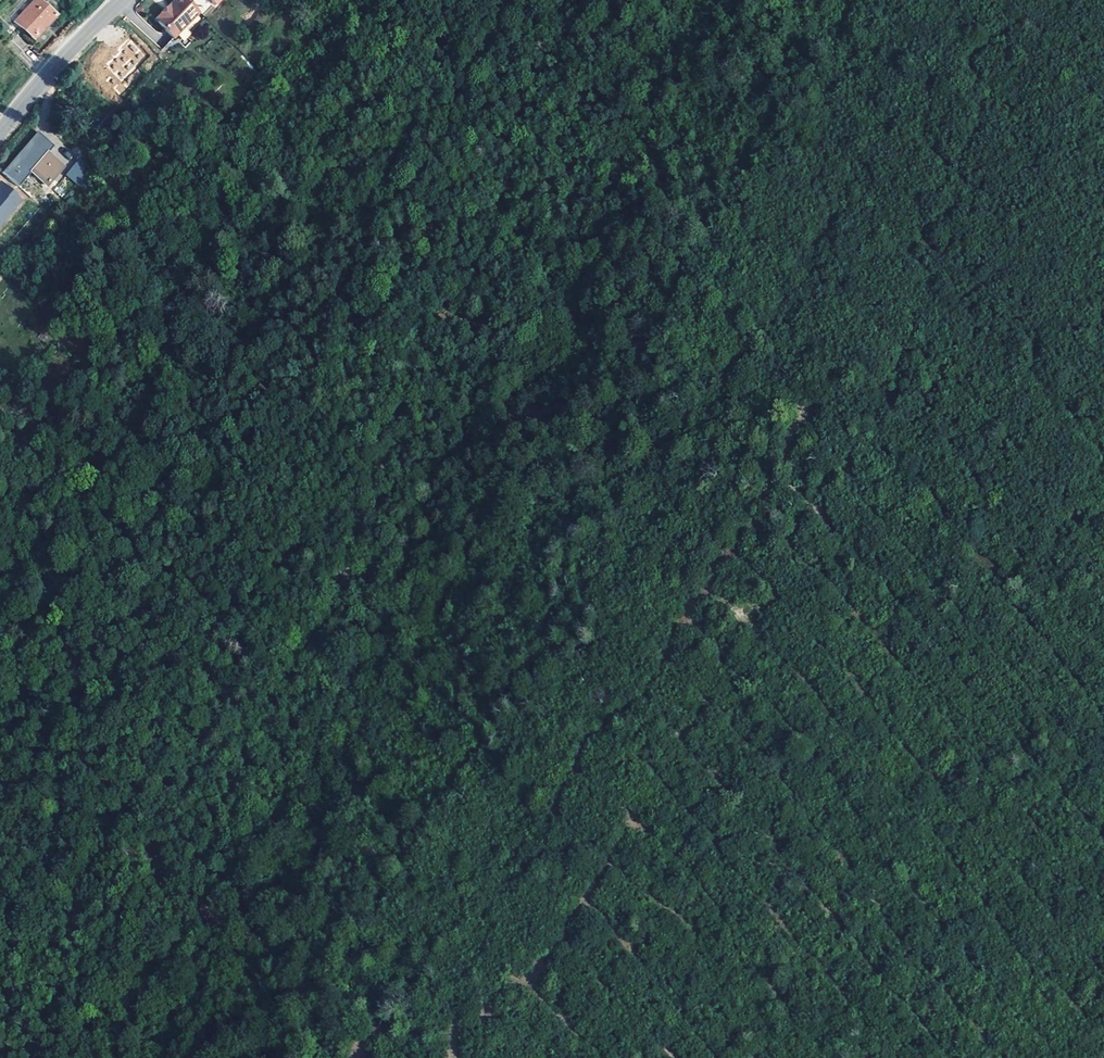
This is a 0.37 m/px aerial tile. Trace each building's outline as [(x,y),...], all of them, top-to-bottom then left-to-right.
[(192,0),(180,0),(174,7),(176,9),(162,23),(178,38),(204,11),(192,0)] [(45,5),(43,3),(40,1),(21,21),(25,26),(29,29),(25,33),(32,40),(36,35),(39,38),(58,17),(45,5)] [(176,9),(174,7),(160,20),(162,23),(176,9)] [(20,17),(17,13),(12,18),(15,22),(20,17)] [(60,19),(58,17),(39,38),(36,35),(32,40),(37,45),(60,19)] [(29,29),(25,26),(21,21),(17,26),(22,30),(25,33),(29,29)] [(18,40),(17,41),(10,46),(20,60),(29,53),(31,51),(22,37),(18,40)] [(103,137),(96,131),(88,141),(95,147),(103,137)] [(67,168),(51,154),(36,173),(50,186),(67,168)] [(84,162),(80,167),(87,173),(91,168),(84,162)] [(87,173),(80,167),(71,177),(82,187),(88,178),(89,175),(87,173)] [(24,200),(1,179),(0,180),(0,227),(24,200)]
